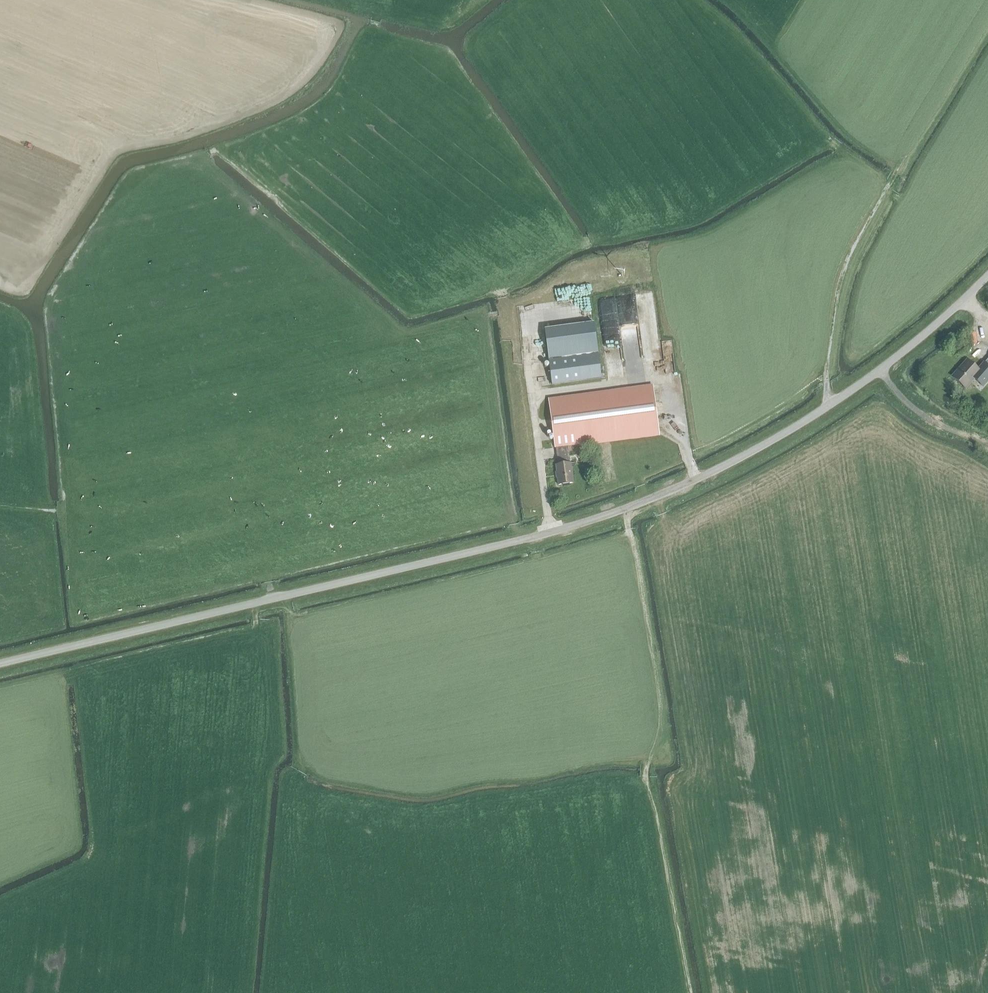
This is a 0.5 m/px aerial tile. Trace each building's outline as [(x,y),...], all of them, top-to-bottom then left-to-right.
[(644,356),(659,354),(652,294),(618,298),(620,314),(629,313),(631,323),(622,324),(623,330),(641,328),(644,356)] [(974,317),(977,333),(971,335),(973,344),(984,342),(979,316),(974,317)] [(552,385),(601,378),(595,326),(545,332),(552,385)] [(951,376),(965,388),(973,379),(981,386),(987,379),(987,368),(983,363),(977,370),(967,361),(959,371),(957,370),(951,376)] [(580,446),(660,436),(653,385),(549,399),(555,448),(556,447),(558,465),(556,465),(558,485),(573,483),(570,463),(567,446),(580,444),(580,446)] [(588,474),(595,471),(592,463),(585,466),(588,474)]
